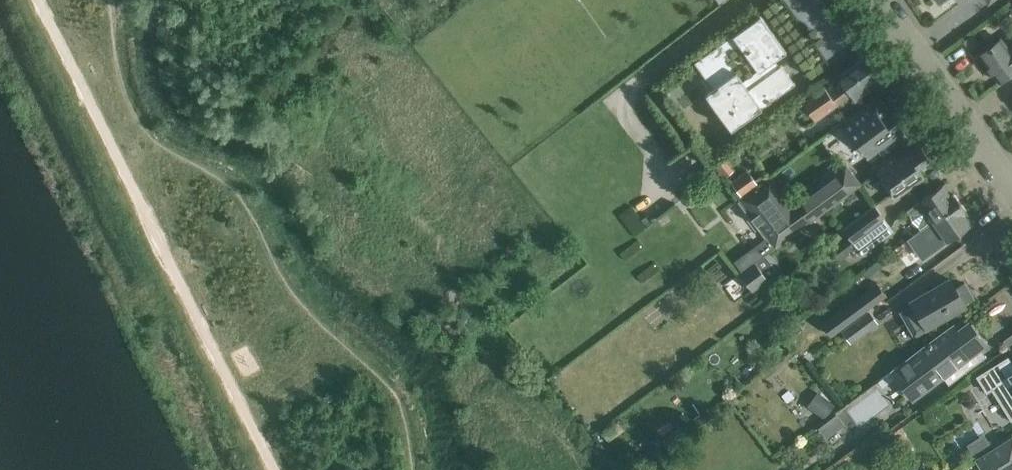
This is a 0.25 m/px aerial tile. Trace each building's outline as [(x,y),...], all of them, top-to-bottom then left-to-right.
[(775,59),(786,51),(760,14),(705,54),(697,60),(715,85),(705,92),(706,94),(731,128),(732,129),(795,84),(786,70),(782,64),(780,66),(775,59)] [(1001,38),(979,54),(999,81),(1011,71),(1011,45),(1008,48),(1001,38)] [(825,86),(803,102),(816,120),(852,94),(855,100),(870,90),(867,86),(880,76),(866,56),(838,76),(842,82),(829,92),(825,86)] [(907,127),(904,123),(906,122),(906,120),(906,119),(906,118),(905,117),(904,116),(902,116),(900,116),(899,116),(895,110),(886,116),(874,99),(840,124),(855,144),(858,143),(867,156),(907,127)] [(919,144),(878,173),(886,185),(890,182),(899,194),(924,177),(917,167),(930,159),(927,155),(930,153),(925,145),(922,147),(919,144)] [(733,169),(725,159),(717,166),(724,175),(733,169)] [(770,177),(741,198),(768,236),(776,246),(860,185),(845,165),(791,206),(770,177)] [(747,169),(731,181),(740,194),(756,182),(747,169)] [(933,221),(960,201),(953,191),(950,194),(943,183),(919,200),(907,209),(910,213),(913,220),(918,225),(921,229),(933,221)] [(971,223),(964,213),(967,211),(960,201),(933,221),(921,229),(908,238),(922,258),(971,223)] [(852,241),(885,218),(875,204),(842,227),(852,241)] [(885,218),(852,241),(861,253),(894,230),(885,218)] [(765,254),(776,246),(768,236),(756,245),(764,255),(765,254)] [(768,279),(756,263),(740,275),(753,291),(768,279)] [(915,335),(926,329),(965,306),(964,304),(974,298),(968,289),(959,294),(949,278),(910,301),(912,306),(901,312),(915,335)] [(822,322),(832,335),(886,295),(877,282),(822,322)] [(876,324),(868,312),(842,331),(850,343),(876,324)] [(955,331),(951,326),(879,380),(882,384),(896,374),(912,395),(941,374),(948,384),(983,358),(976,348),(983,343),(968,322),(955,331)] [(773,354),(772,342),(764,343),(765,355),(773,354)] [(987,390),(992,387),(1011,418),(1011,417),(1011,364),(1007,357),(978,375),(987,390)] [(978,458),(985,469),(1011,469),(1011,437),(978,458)]
